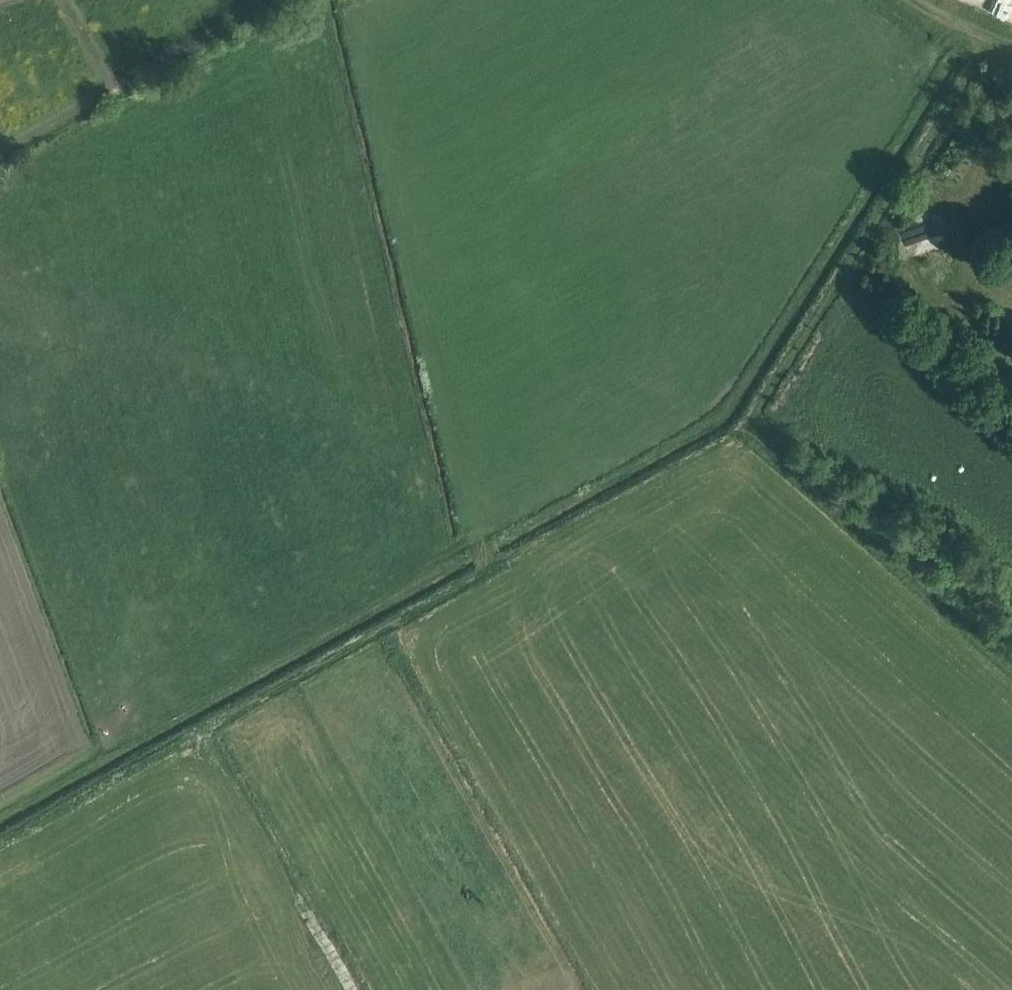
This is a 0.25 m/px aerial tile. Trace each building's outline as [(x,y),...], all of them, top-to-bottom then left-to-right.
[(990,6),(1011,14),(1011,0),(992,0),(990,6)]
